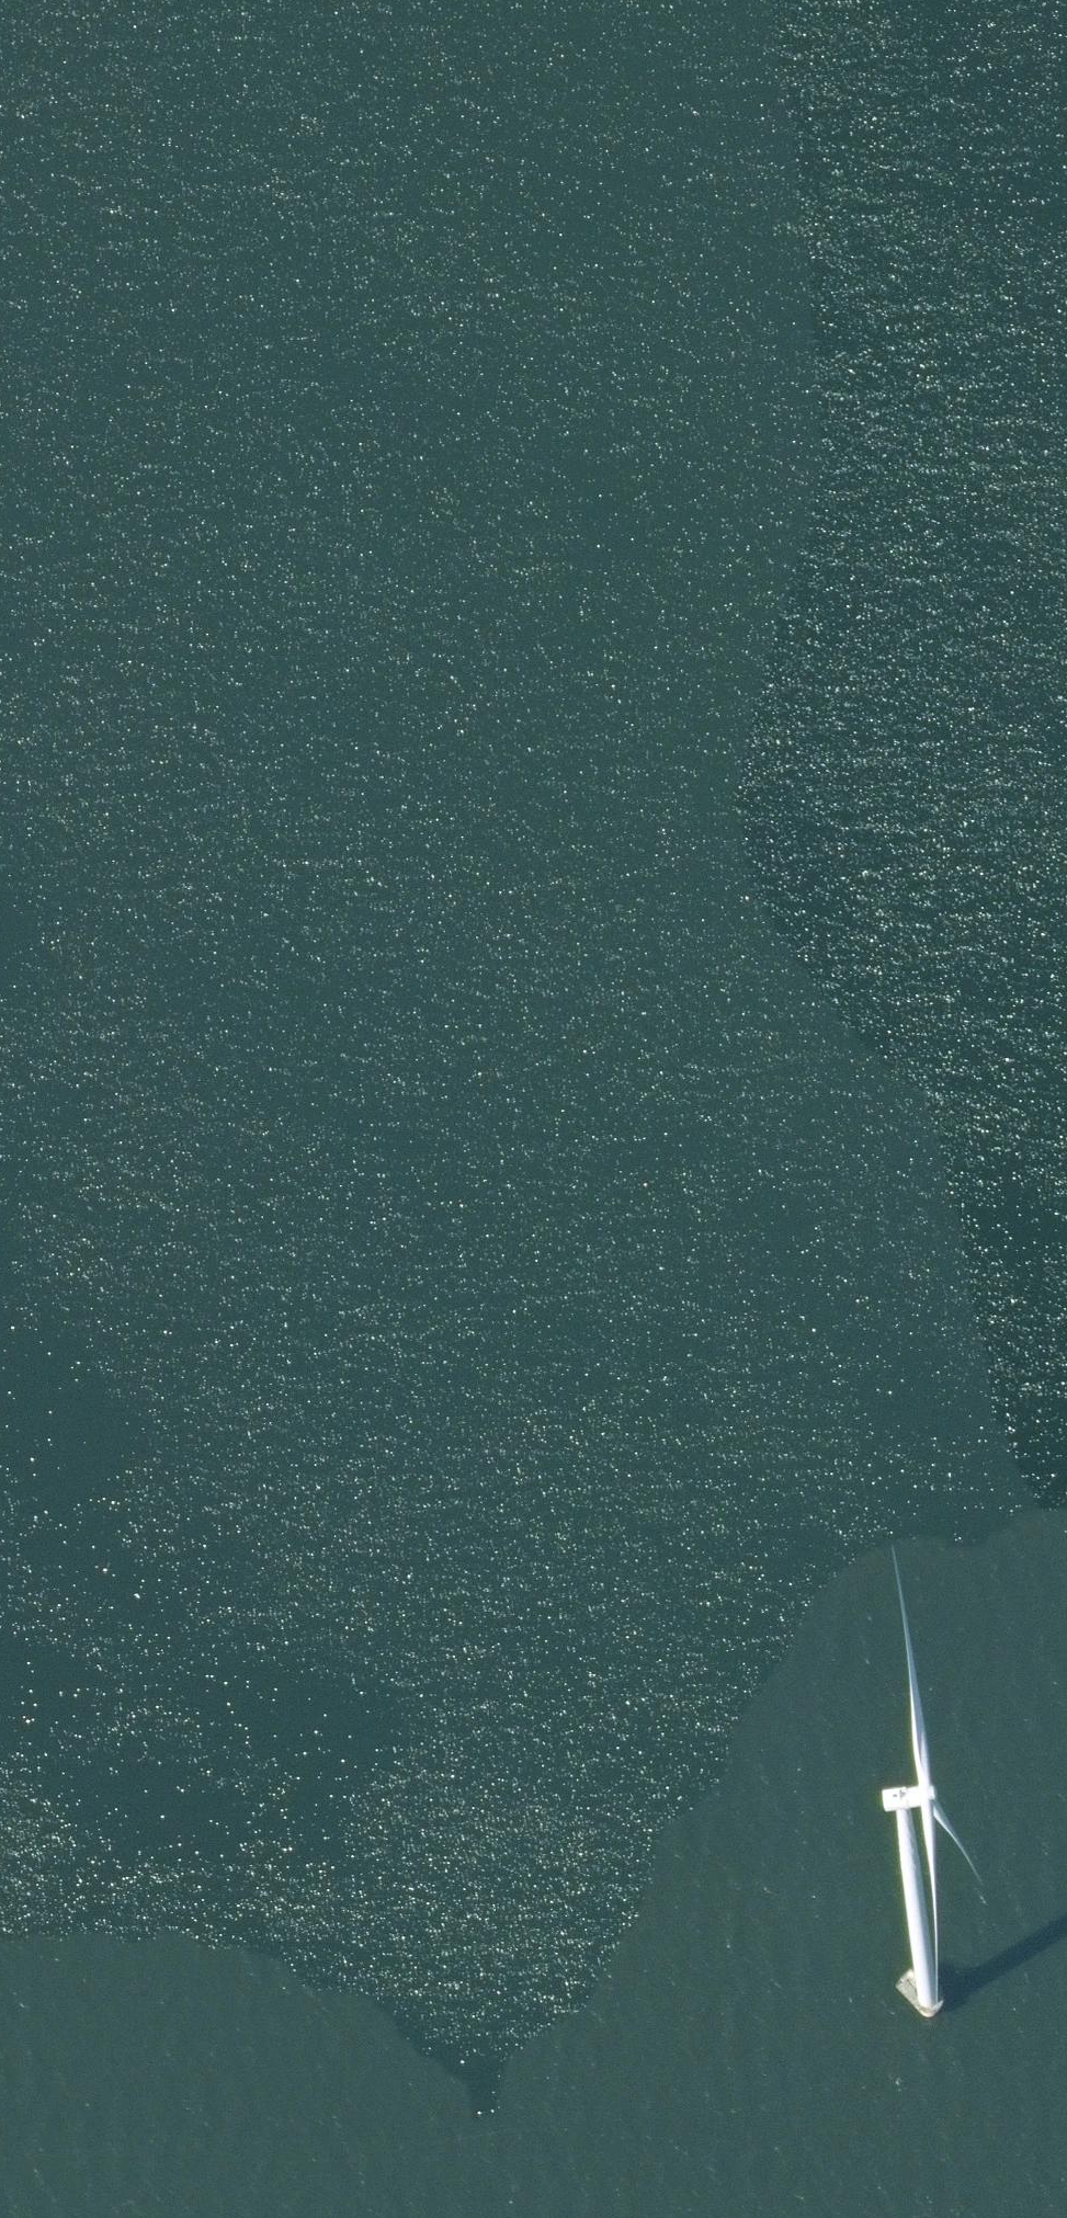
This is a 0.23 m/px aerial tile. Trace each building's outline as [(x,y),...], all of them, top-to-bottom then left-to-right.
[(919,2004),(918,2007),(918,2011),(919,2013),(921,2016),(923,2017),(926,2018),(930,2018),(933,2017),(935,2016),(936,2013),(938,2010),(938,2007),(936,2004),(935,2002),(931,1999),(928,1999),(925,1999),(923,2000),(921,2002),(919,2004)]
